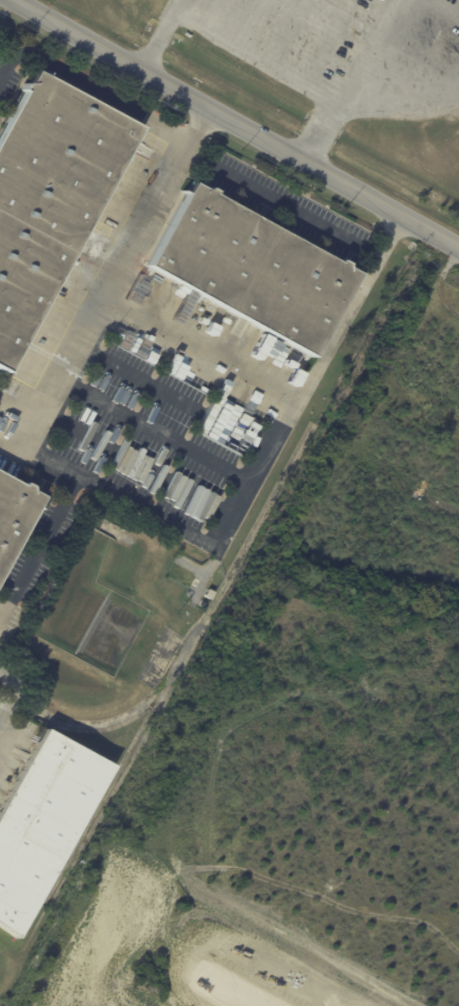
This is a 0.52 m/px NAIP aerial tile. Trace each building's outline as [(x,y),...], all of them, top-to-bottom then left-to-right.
[(12,378),(0,371),(0,136),(24,92),(20,90),(24,83),(29,83),(36,70),(47,77),(49,72),(59,77),(56,82),(139,127),(147,131),(33,341),(42,346),(37,355),(27,350),(12,378)] [(194,183),(203,188),(206,186),(213,190),(211,192),(337,261),(338,259),(344,262),(345,266),(357,273),(312,357),(145,265),(191,181),(194,183)] [(44,497),(0,579),(0,473),(23,486),(25,483),(32,486),(32,491),(44,497)] [(17,938),(0,926),(0,810),(46,728),(113,766),(17,938)]
